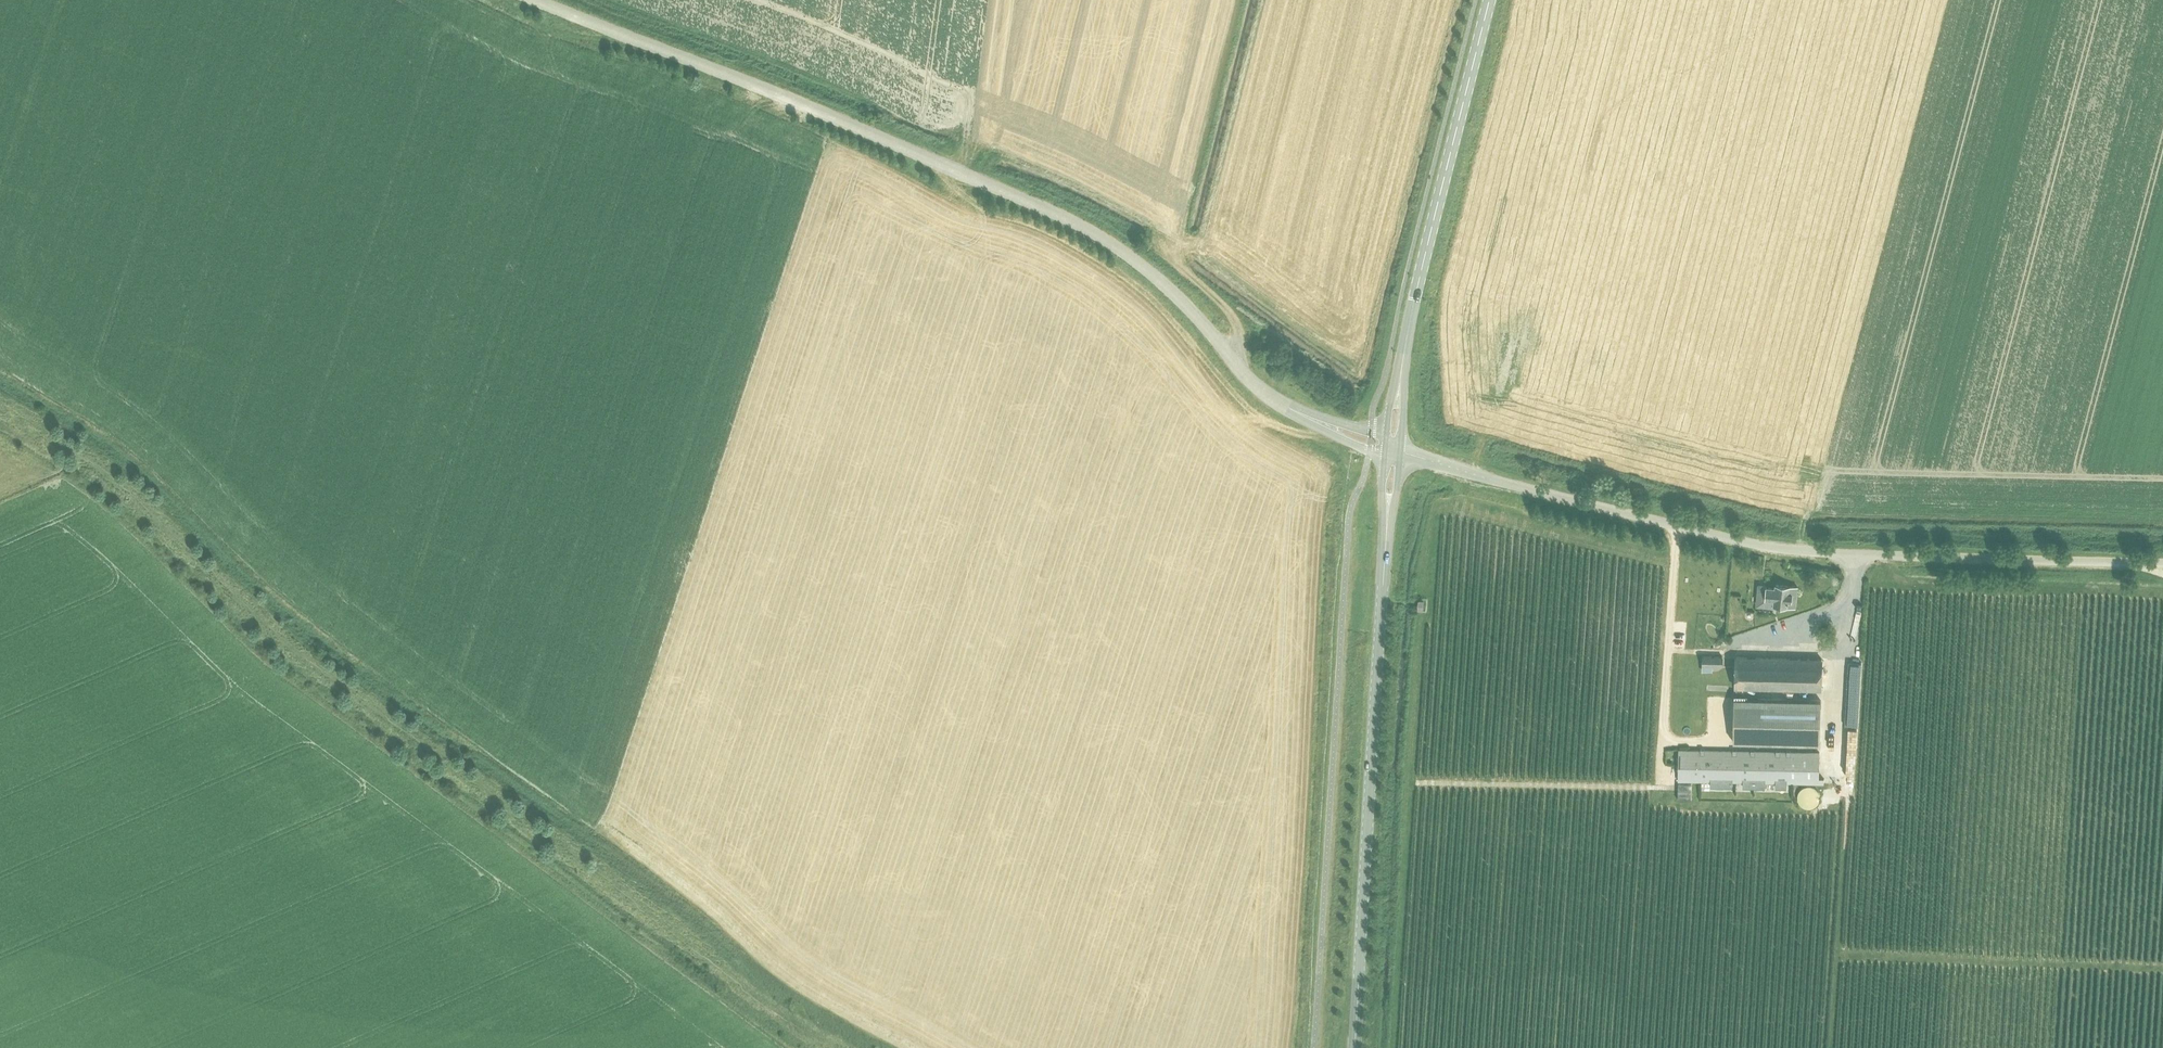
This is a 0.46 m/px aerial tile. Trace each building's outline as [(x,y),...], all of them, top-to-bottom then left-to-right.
[(1794,607),(1796,586),(1789,586),(1789,585),(1775,584),(1775,588),(1766,587),(1764,604),(1787,606),(1794,607)] [(1722,665),(1722,656),(1703,656),(1703,665),(1722,665)] [(1821,689),(1821,659),(1736,657),(1735,687),(1821,689)] [(1698,672),(1699,665),(1691,663),(1690,670),(1698,672)] [(1820,743),(1821,700),(1734,698),(1733,741),(1820,743)] [(1678,750),(1678,780),(1818,783),(1824,783),(1824,779),(1818,779),(1819,752),(1678,750)]
